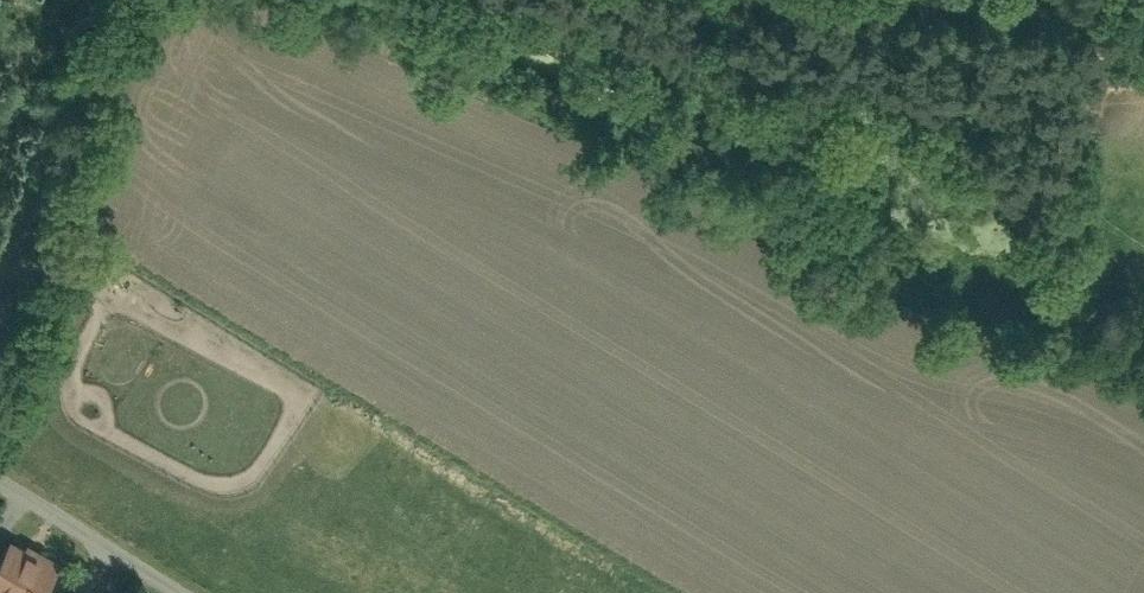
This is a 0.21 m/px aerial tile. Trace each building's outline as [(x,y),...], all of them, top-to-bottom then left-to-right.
[(17,531),(0,560),(0,583),(13,590),(12,592),(49,592),(68,559),(17,531)]
